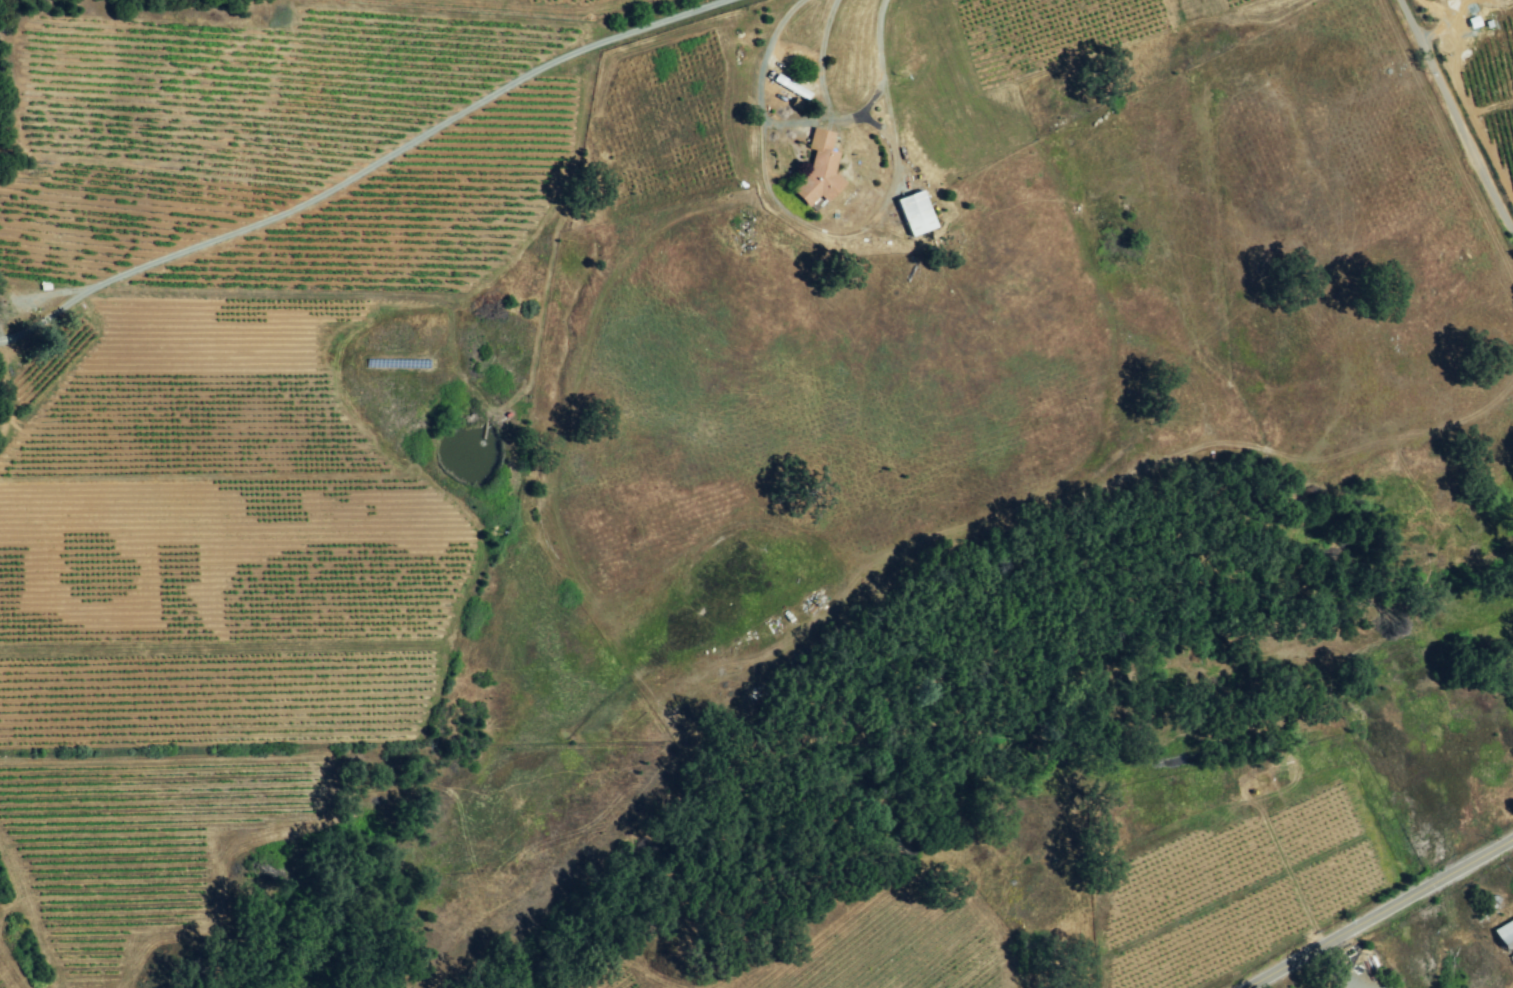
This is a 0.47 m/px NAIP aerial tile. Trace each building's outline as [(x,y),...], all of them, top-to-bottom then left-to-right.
[(809,94),(772,74),(768,82),(805,101),(809,94)] [(832,134),(810,129),(806,149),(810,154),(806,174),(787,192),(804,209),(816,197),(822,203),(842,184),(834,176),(830,175),(835,154),(828,152),(832,134)] [(932,229),(918,192),(893,201),(907,238),(932,229)] [(1506,940),(1510,948),(1512,946),(1512,918),(1491,931),(1498,944),(1506,940)]
